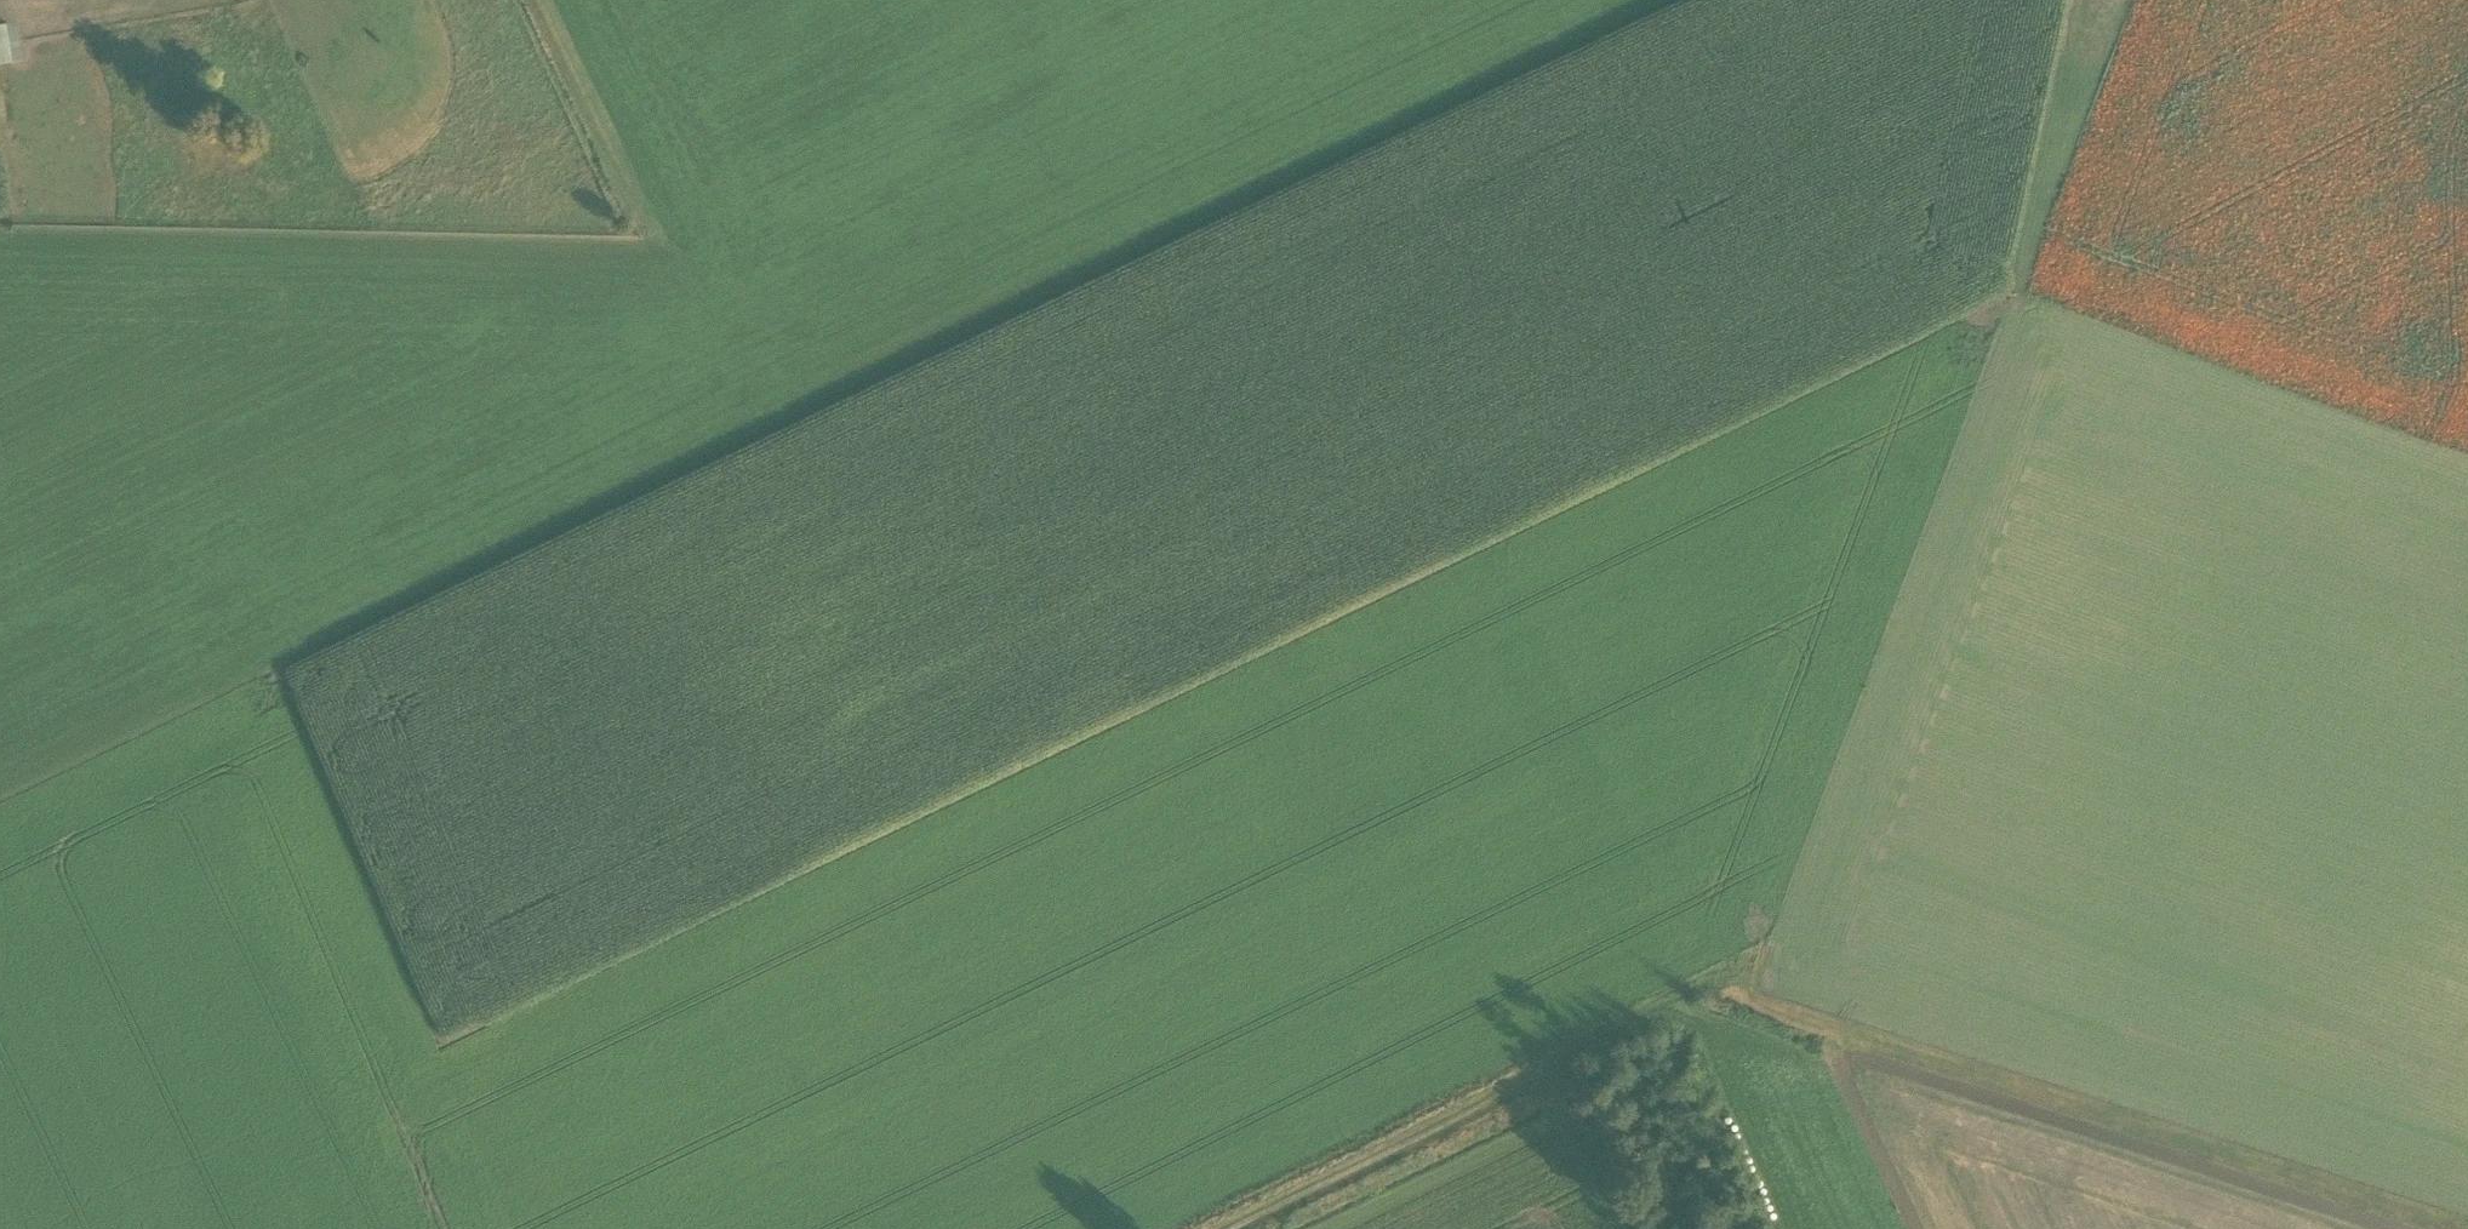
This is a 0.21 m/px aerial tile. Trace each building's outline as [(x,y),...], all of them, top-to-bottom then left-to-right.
[(16,61),(14,20),(0,20),(0,62),(16,61)]
